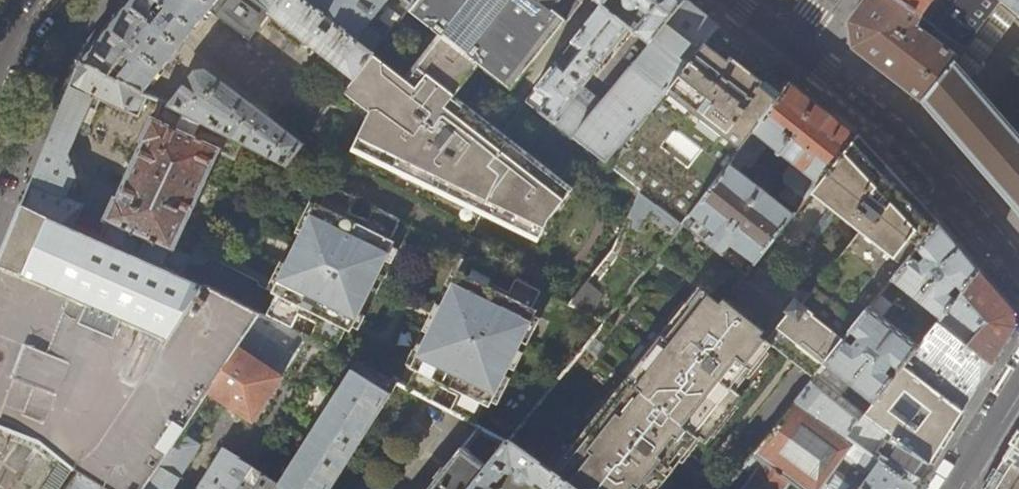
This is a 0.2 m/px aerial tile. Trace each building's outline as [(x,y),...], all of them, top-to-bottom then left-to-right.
[(79,63),(148,97),(162,104),(243,143),(288,166),(305,144),(206,70),(196,72),(174,103),(147,89),(210,10),(251,40),(270,15),(354,79),(344,91),(368,112),(351,151),(538,242),(549,220),(573,189),(455,96),(480,64),(441,33),(405,78),(373,53),(356,40),(304,0),(281,0),(271,12),(255,0),(130,0),(79,63)] [(281,0),(255,0),(271,12),(281,0)] [(356,40),(389,0),(304,0),(356,40)] [(553,10),(561,0),(415,0),(411,5),(409,8),(441,33),(480,64),(510,88),(565,19),(553,10)] [(566,68),(558,62),(537,88),(549,98),(539,111),(608,164),(713,31),(717,26),(684,0),(608,0),(603,6),(573,44),(580,50),(566,68)] [(565,19),(581,0),(561,0),(553,10),(565,19)] [(897,0),(864,0),(848,22),(851,48),(868,61),(922,103),(965,49),(936,28),(920,16),(897,0)] [(920,16),(932,0),(897,0),(920,16)] [(1002,2),(1000,0),(958,0),(936,28),(965,49),(1002,2)] [(1002,2),(1018,15),(1018,0),(1000,0),(1002,2)] [(1018,41),(1018,15),(1002,2),(965,49),(922,103),(940,123),(1018,214),(1018,136),(972,82),(1018,41)] [(788,89),(775,79),(762,69),(713,31),(608,164),(640,190),(684,224),(692,213),(788,89)] [(37,168),(30,185),(69,196),(77,177),(68,155),(81,124),(88,127),(101,100),(138,117),(148,97),(79,63),(50,135),(37,168)] [(792,84),(788,89),(692,213),(715,231),(705,240),(736,264),(747,273),(794,214),(740,172),(747,162),(752,166),(770,143),(793,161),(783,174),(784,181),(788,183),(780,194),(798,208),(809,195),(857,134),(827,111),(792,84)] [(108,222),(100,239),(163,268),(181,276),(243,143),(162,104),(155,120),(152,120),(141,142),(145,144),(119,200),(116,199),(106,220),(108,222)] [(551,470),(577,488),(659,488),(699,438),(707,444),(744,398),(736,391),(774,344),(815,377),(824,365),(870,307),(880,294),(889,283),(892,280),(911,255),(917,247),(938,221),(928,210),(892,172),(867,145),(857,134),(809,195),(857,231),(801,302),(795,297),(786,309),(789,312),(768,339),(763,335),(767,330),(725,297),(721,302),(712,296),(736,264),(705,240),(684,224),(658,256),(691,280),(692,292),(551,470)] [(69,196),(30,185),(26,195),(22,204),(75,228),(84,205),(69,196)] [(277,296),(267,318),(308,339),(335,353),(345,332),(350,334),(396,242),(391,239),(399,220),(376,208),(370,221),(349,211),(355,199),(331,187),(322,205),(317,203),(273,294),(277,296)] [(684,224),(640,190),(612,250),(569,303),(605,321),(658,256),(684,224)] [(93,236),(75,228),(22,204),(14,224),(0,260),(0,269),(168,343),(206,287),(181,276),(163,268),(100,239),(93,236)] [(938,221),(917,247),(928,256),(921,262),(911,255),(892,280),(909,293),(906,297),(916,305),(919,302),(941,318),(979,270),(975,265),(938,221)] [(416,372),(407,390),(429,401),(436,386),(457,396),(449,411),(475,424),(484,405),(488,407),(537,308),(532,305),(540,289),(515,277),(509,289),(489,280),(495,267),(473,256),(466,271),(460,269),(411,370),(416,372)] [(979,270),(941,318),(937,323),(920,346),(905,366),(963,412),(987,372),(992,366),(996,358),(1015,327),(1014,312),(979,270)] [(889,283),(880,294),(891,302),(900,292),(889,283)] [(920,346),(870,307),(824,365),(875,404),(905,366),(920,346)] [(262,316),(210,394),(253,422),(308,339),(267,318),(262,316)] [(49,417),(74,358),(28,338),(13,373),(38,384),(28,408),(49,417)] [(905,366),(875,404),(867,415),(931,463),(932,461),(942,444),(947,436),(960,416),(963,412),(905,366)] [(290,488),(331,488),(397,385),(367,369),(290,488)] [(913,488),(914,488),(918,483),(931,463),(867,415),(866,416),(815,377),(795,402),(913,488)] [(795,402),(754,455),(765,463),(791,482),(801,488),(913,488),(795,402)] [(195,416),(146,488),(172,488),(209,425),(195,416)] [(509,442),(479,427),(431,488),(471,488),(509,442)] [(1003,459),(1018,469),(1018,433),(1003,459)] [(509,442),(471,488),(502,488),(503,488),(498,484),(506,473),(515,472),(539,488),(577,488),(551,470),(510,440),(509,442)] [(251,472),(222,455),(200,488),(240,488),(251,472)] [(1003,459),(984,488),(1018,488),(1018,469),(1003,459)] [(791,482),(765,463),(745,488),(786,488),(791,482)] [(251,472),(240,488),(282,488),(252,470),(251,472)] [(78,475),(68,488),(100,488),(78,475)]
